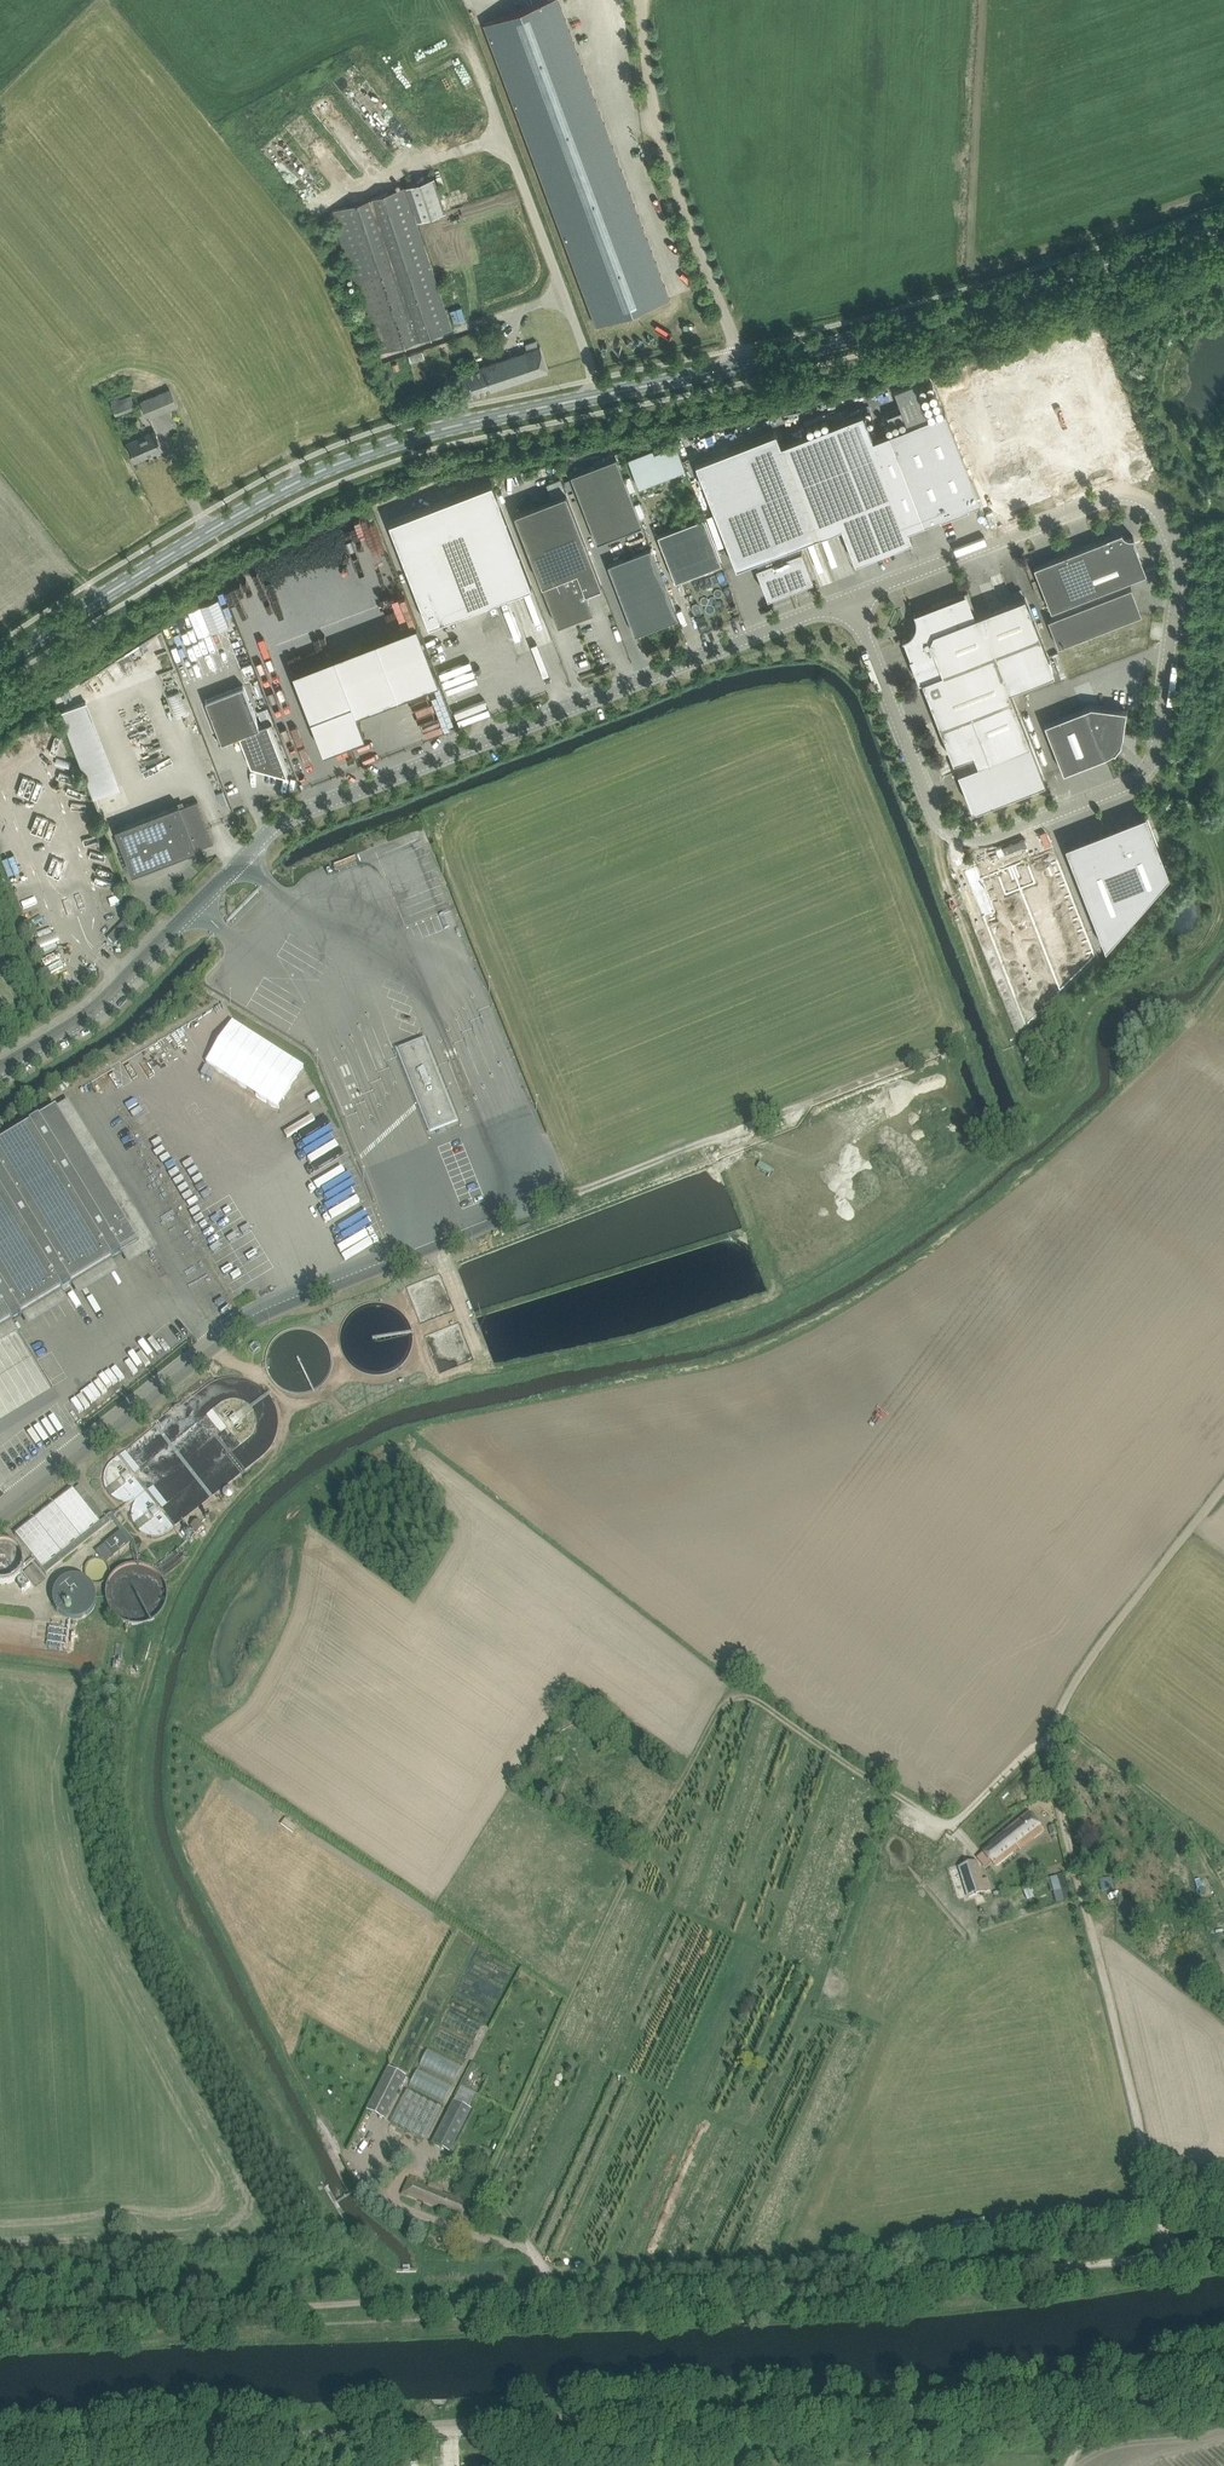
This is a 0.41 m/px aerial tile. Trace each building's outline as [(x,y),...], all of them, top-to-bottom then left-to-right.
[(597,324),(670,296),(559,0),(545,0),(484,23),(597,324)] [(447,210),(435,176),(407,185),(418,220),(447,210)] [(333,210),(353,271),(380,351),(453,327),(406,186),(333,210)] [(984,394),(945,409),(972,478),(1035,453),(1047,486),(1143,449),(1099,335),(980,382),(984,394)] [(537,339),(525,343),(528,350),(539,346),(537,339)] [(528,350),(461,373),(469,396),(549,369),(541,346),(539,346),(528,350)] [(121,392),(124,399),(112,403),(116,415),(136,408),(131,396),(129,389),(121,392)] [(148,418),(176,405),(169,389),(140,401),(148,418)] [(863,411),(781,443),(816,535),(842,525),(856,560),(912,538),(908,528),(906,523),(922,517),(938,511),(940,515),(940,518),(957,511),(957,513),(958,513),(957,511),(969,506),(968,504),(980,499),(972,478),(945,409),(889,431),(873,438),(863,411)] [(128,442),(131,448),(136,460),(163,448),(156,430),(128,442)] [(775,430),(695,461),(736,566),(755,558),(756,560),(756,559),(758,563),(756,564),(764,583),(766,583),(770,592),(791,584),(791,585),(813,577),(801,546),(799,547),(797,544),(801,542),(800,541),(816,535),(781,443),(775,430)] [(653,449),(628,459),(639,486),(685,468),(676,445),(654,453),(653,449)] [(597,542),(642,524),(616,457),(571,474),(597,542)] [(429,624),(532,584),(492,481),(389,521),(429,624)] [(602,584),(566,492),(514,512),(558,625),(593,611),(585,590),(602,584)] [(658,534),(676,580),(722,562),(704,516),(658,534)] [(1106,537),(1034,566),(1051,609),(1146,572),(1134,540),(1135,540),(1133,535),(1131,535),(1129,535),(1128,535),(1125,534),(1124,534),(1123,532),(1122,530),(1106,536),(1106,537)] [(651,548),(609,564),(635,634),(678,618),(651,548)] [(980,583),(990,608),(1014,598),(1004,574),(980,583)] [(1048,619),(1059,646),(1142,613),(1131,586),(1048,619)] [(906,636),(902,638),(903,639),(904,638),(906,637),(913,655),(911,656),(910,657),(919,681),(922,679),(953,759),(975,751),(979,762),(958,770),(971,805),(977,807),(1045,781),(1030,742),(1009,689),(1003,675),(1049,657),(1024,595),(977,614),(975,614),(966,592),(933,605),(934,607),(916,614),(915,612),(915,611),(914,611),(915,616),(916,620),(915,625),(913,629),(910,633),(906,636)] [(417,623),(293,671),(324,751),(365,735),(357,712),(439,680),(417,623)] [(475,659),(442,668),(457,723),(490,714),(475,659)] [(251,766),(288,776),(268,724),(273,722),(272,721),(260,726),(244,684),(206,699),(222,741),(219,742),(220,743),(239,735),(251,766)] [(169,694),(178,719),(190,714),(181,690),(169,694)] [(119,788),(90,700),(63,709),(92,797),(119,788)] [(1045,723),(1063,771),(1106,754),(1115,749),(1122,741),(1121,741),(1123,735),(1126,709),(1091,704),(1045,723)] [(223,791),(217,793),(222,805),(228,803),(223,791)] [(133,875),(214,842),(198,800),(180,807),(179,804),(115,828),(133,875)] [(1105,947),(1168,871),(1148,817),(1128,825),(1126,822),(1085,838),(1086,841),(1067,849),(1105,947)] [(1054,850),(1012,866),(1061,991),(1095,956),(1054,850)] [(1012,866),(981,878),(994,912),(983,916),(1026,1026),(1061,991),(1012,866)] [(123,923),(108,938),(115,945),(130,930),(123,923)] [(43,949),(45,954),(58,949),(56,943),(60,942),(56,933),(53,934),(51,928),(37,934),(39,939),(36,940),(39,950),(43,949)] [(406,1051),(401,1054),(431,1131),(456,1121),(425,1044),(419,1046),(406,1051)] [(56,1108),(0,1143),(0,1328),(138,1244),(56,1108)] [(45,1339),(40,1329),(28,1335),(32,1345),(45,1339)] [(238,1414),(229,1420),(234,1428),(242,1423),(241,1422),(243,1421),(238,1414)] [(79,1485),(15,1537),(47,1576),(111,1524),(79,1485)] [(199,1520),(190,1527),(196,1534),(205,1527),(199,1520)] [(121,1532),(104,1545),(114,1557),(130,1543),(121,1532)] [(192,1536),(187,1540),(191,1545),(196,1541),(192,1536)] [(23,1565),(23,1562),(22,1558),(20,1554),(17,1551),(13,1548),(10,1546),(6,1545),(2,1545),(0,1545),(0,1586),(4,1586),(8,1585),(11,1584),(15,1582),(17,1580),(20,1577),(22,1572),(23,1569),(23,1565)] [(34,1565),(24,1573),(36,1587),(46,1579),(34,1565)] [(100,1603),(100,1600),(100,1596),(99,1593),(96,1588),(94,1585),(91,1583),(87,1581),(83,1580),(79,1580),(74,1581),(71,1582),(68,1583),(65,1587),(62,1590),(61,1593),(60,1596),(60,1600),(60,1603),(61,1608),(63,1611),(66,1614),(68,1616),(72,1618),(76,1620),(80,1620),(84,1620),(88,1618),(91,1616),(94,1614),(97,1611),(98,1608),(100,1603)] [(569,1711),(565,1723),(575,1726),(579,1714),(569,1711)] [(632,1758),(625,1772),(638,1779),(646,1765),(632,1758)] [(1045,1831),(1036,1821),(1029,1811),(982,1851),(996,1867),(1022,1846),(1024,1849),(1031,1842),(1029,1840),(1033,1837),(1035,1839),(1045,1831)] [(1056,1825),(1049,1827),(1050,1835),(1051,1835),(1052,1839),(1058,1838),(1057,1834),(1058,1833),(1056,1825)] [(976,1861),(959,1867),(970,1897),(990,1890),(986,1879),(982,1880),(976,1861)] [(1050,1878),(1050,1880),(1056,1902),(1070,1899),(1064,1874),(1050,1878)] [(1106,1878),(1099,1880),(1102,1891),(1109,1890),(1106,1878)] [(456,2081),(462,2065),(427,2050),(420,2067),(456,2081)] [(406,2076),(388,2067),(366,2110),(384,2119),(406,2076)] [(406,2090),(390,2122),(426,2140),(442,2108),(406,2090)] [(472,2109),(454,2100),(432,2143),(450,2152),(472,2109)] [(468,2201),(442,2191),(444,2188),(431,2183),(429,2186),(409,2178),(403,2194),(462,2217),(468,2201)] [(471,2224),(478,2227),(481,2217),(475,2215),(471,2224)]
